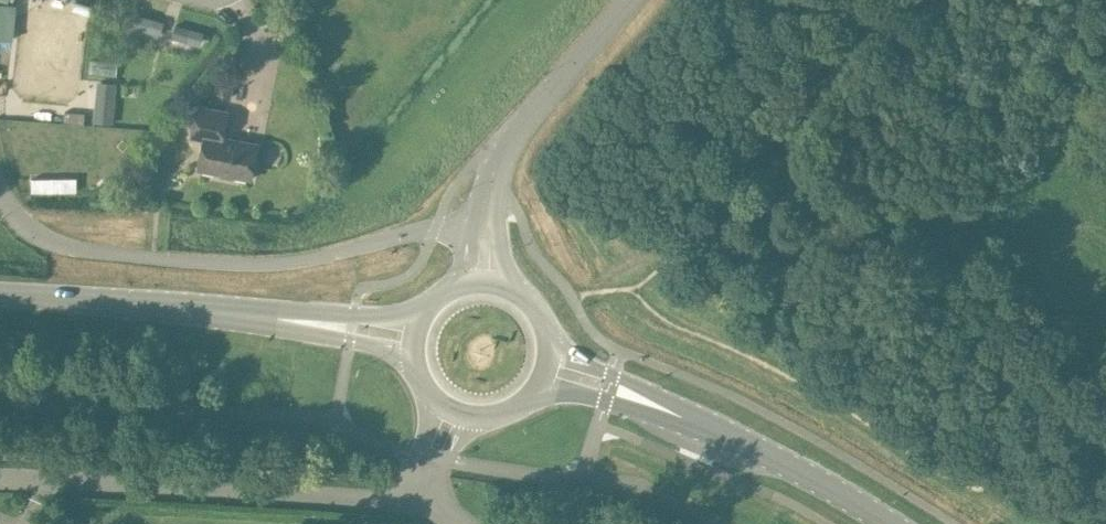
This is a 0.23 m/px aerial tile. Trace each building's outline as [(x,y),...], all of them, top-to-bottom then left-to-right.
[(161,17),(139,11),(136,24),(158,30),(161,17)] [(200,33),(201,28),(174,21),(171,34),(192,40),(194,32),(200,33)] [(228,93),(232,76),(217,73),(213,90),(228,93)] [(109,121),(113,79),(97,78),(93,119),(109,121)] [(243,180),(250,145),(215,138),(220,113),(190,107),(184,137),(197,140),(191,169),(243,180)] [(31,191),(76,191),(76,178),(31,178),(31,191)]
